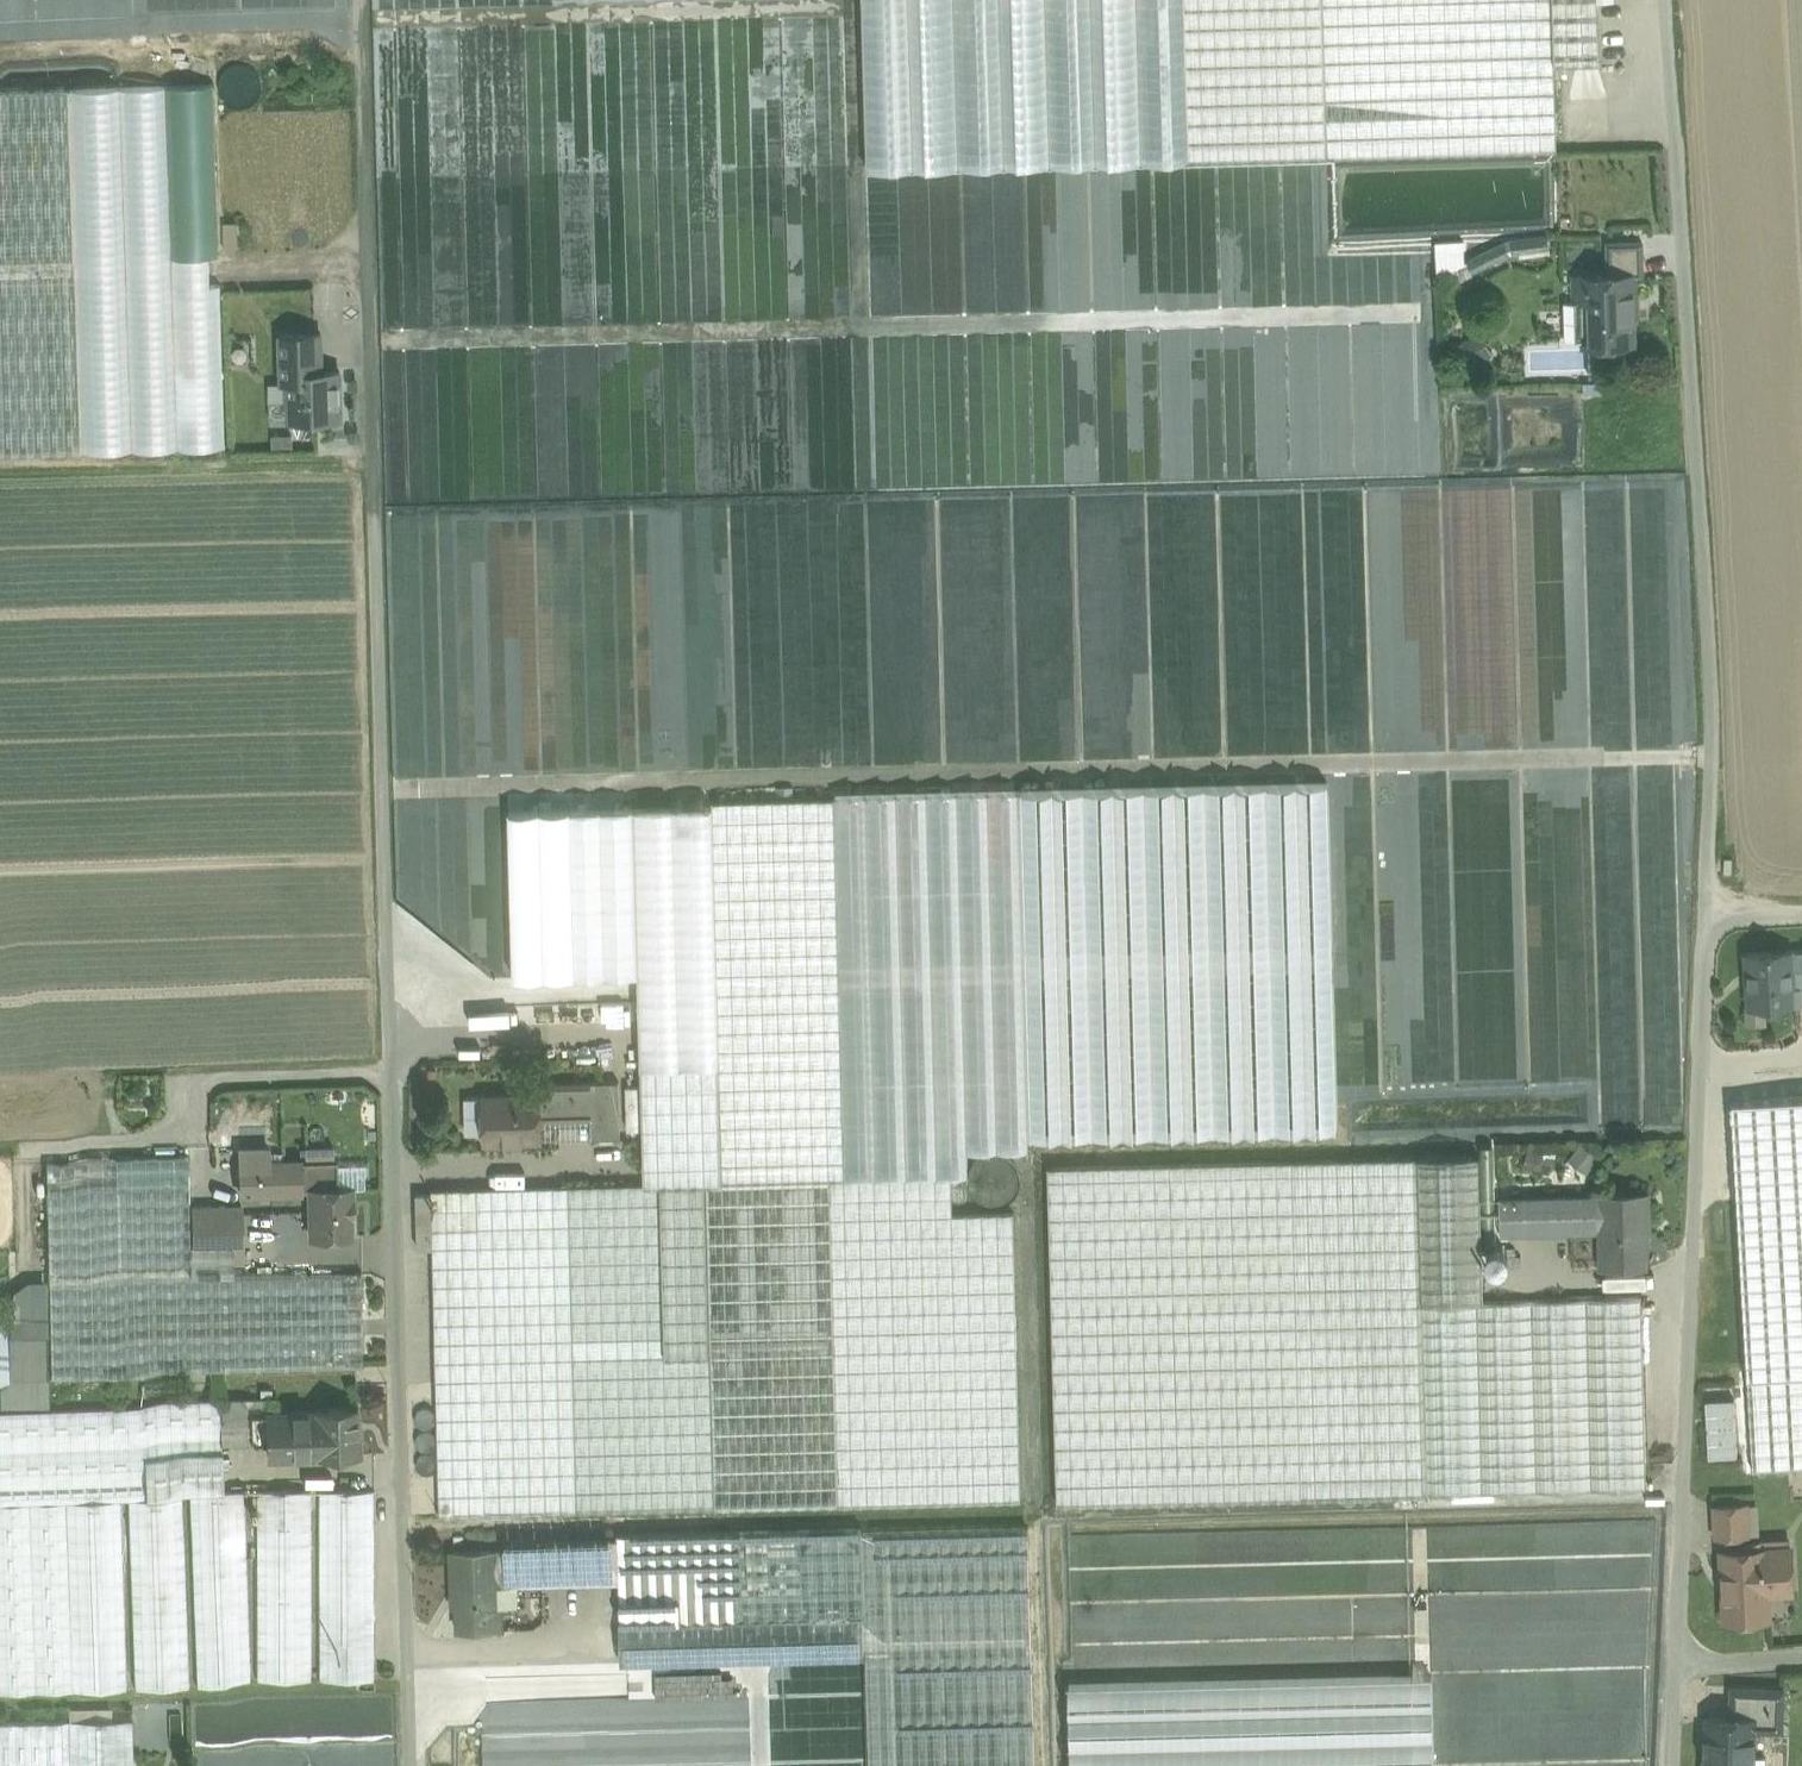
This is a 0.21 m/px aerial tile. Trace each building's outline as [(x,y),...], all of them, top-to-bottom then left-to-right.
[(870,170),(1189,161),(1184,0),(865,0),(870,170)] [(1189,161),(1327,157),(1322,0),(1184,0),(1189,161)] [(1327,157),(1557,150),(1554,63),(1600,62),(1598,0),(1322,0),(1327,157)] [(0,91),(0,454),(229,446),(216,83),(0,91)] [(1548,235),(1509,240),(1467,260),(1472,271),(1511,252),(1519,251),(1520,256),(1550,252),(1548,235)] [(1438,265),(1467,263),(1466,237),(1437,238),(1438,265)] [(1642,240),(1608,241),(1609,274),(1636,273),(1637,275),(1643,275),(1642,240)] [(1609,274),(1573,275),(1574,300),(1564,301),(1565,339),(1587,338),(1587,339),(1606,339),(1606,342),(1634,341),(1633,301),(1637,301),(1637,275),(1636,273),(1609,274)] [(289,419),(341,418),(338,369),(317,369),(314,334),(281,334),(283,382),(288,382),(289,419)] [(1478,337),(1464,351),(1480,367),(1494,353),(1478,337)] [(1019,791),(1028,1137),(1337,1130),(1328,782),(1019,791)] [(719,1065),(641,1067),(644,1183),(431,1189),(431,1193),(433,1247),(439,1514),(1021,1499),(1014,1212),(953,1214),(952,1176),(952,1175),(968,1174),(968,1151),(1029,1149),(1028,1137),(1019,791),(835,796),(835,798),(712,800),(712,807),(719,1065)] [(719,1065),(712,807),(508,811),(513,977),(638,975),(641,1067),(719,1065)] [(1791,949),(1747,951),(1750,1005),(1794,1003),(1793,987),(1791,950),(1791,949)] [(1791,950),(1793,987),(1801,986),(1801,950),(1791,950)] [(1730,1074),(1743,1285),(1801,1281),(1801,1070),(1730,1074)] [(619,1081),(591,1082),(592,1117),(591,1117),(592,1138),(620,1137),(619,1081)] [(591,1082),(557,1083),(558,1118),(591,1117),(592,1117),(591,1082)] [(539,1095),(468,1096),(464,1100),(465,1129),(469,1133),(503,1132),(503,1140),(542,1139),(541,1119),(558,1118),(557,1083),(539,1083),(539,1095)] [(1014,1186),(1016,1176),(1014,1167),(1009,1160),(1001,1155),(992,1153),(983,1155),(975,1160),(970,1168),(968,1177),(970,1186),(975,1194),(983,1199),(992,1201),(1001,1199),(1009,1193),(1014,1186)] [(188,1155),(46,1158),(50,1372),(364,1365),(362,1273),(233,1276),(190,1277),(190,1244),(188,1155)] [(1422,1302),(1477,1301),(1484,1301),(1480,1156),(1419,1157),(1422,1302)] [(1057,1503),(1427,1494),(1422,1302),(1419,1157),(1049,1166),(1057,1503)] [(337,1159),(268,1161),(269,1192),(310,1190),(311,1236),(352,1235),(351,1214),(354,1214),(353,1199),(351,1199),(351,1187),(338,1187),(337,1159)] [(268,1161),(240,1161),(241,1192),(269,1192),(268,1161)] [(1648,1191),(1596,1192),(1597,1231),(1598,1268),(1619,1267),(1619,1269),(1626,1269),(1626,1267),(1646,1266),(1645,1229),(1649,1229),(1648,1191)] [(1596,1192),(1499,1195),(1500,1233),(1597,1231),(1596,1192)] [(433,1247),(431,1193),(416,1194),(418,1247),(433,1247)] [(241,1204),(191,1205),(192,1244),(233,1243),(242,1243),(241,1204)] [(192,1244),(190,1244),(190,1277),(233,1276),(233,1244),(233,1243),(192,1244)] [(47,1378),(46,1274),(26,1274),(0,1301),(0,1379),(47,1378)] [(1743,1285),(1753,1470),(1801,1467),(1801,1281),(1743,1285)] [(1484,1301),(1477,1301),(1481,1494),(1647,1489),(1642,1297),(1484,1301)] [(1481,1494),(1477,1301),(1422,1302),(1427,1494),(1481,1494)] [(275,1396),(220,1398),(221,1442),(222,1442),(267,1441),(266,1411),(276,1411),(275,1396)] [(1710,1454),(1741,1453),(1740,1396),(1708,1397),(1710,1454)] [(0,1406),(0,1481),(145,1475),(144,1452),(223,1449),(222,1442),(221,1442),(220,1398),(0,1406)] [(276,1411),(266,1411),(267,1441),(267,1456),(360,1453),(358,1406),(314,1408),(314,1410),(276,1411)] [(144,1452),(145,1475),(0,1481),(0,1498),(120,1494),(127,1493),(182,1491),(189,1491),(224,1490),(223,1449),(144,1452)] [(224,1490),(189,1491),(196,1681),(251,1679),(244,1489),(224,1490)] [(311,1489),(257,1489),(257,1506),(251,1506),(251,1514),(257,1514),(257,1522),(311,1521),(311,1489)] [(374,1489),(318,1489),(319,1678),(374,1678),(374,1489)] [(182,1491),(127,1493),(133,1683),(189,1681),(182,1491)] [(0,1498),(0,1688),(126,1683),(120,1494),(0,1498)] [(1746,1503),(1715,1505),(1716,1536),(1748,1534),(1746,1503)] [(257,1522),(256,1522),(256,1679),(312,1678),(311,1521),(257,1522)] [(621,1662),(627,1662),(863,1653),(868,1765),(1035,1765),(1028,1527),(863,1531),(863,1527),(740,1530),(746,1618),(619,1622),(620,1654),(621,1662)] [(618,1581),(619,1622),(746,1618),(740,1530),(617,1534),(617,1539),(618,1581)] [(518,1584),(618,1581),(617,1539),(545,1541),(546,1549),(517,1550),(518,1584)] [(1790,1546),(1722,1550),(1725,1619),(1768,1617),(1767,1581),(1792,1580),(1790,1546)] [(498,1549),(451,1550),(453,1594),(457,1594),(458,1629),(500,1628),(499,1585),(518,1584),(517,1550),(498,1551),(498,1549)] [(1784,1688),(1739,1686),(1738,1716),(1737,1728),(1753,1729),(1782,1730),(1784,1688)] [(384,1729),(383,1707),(351,1708),(352,1731),(384,1729)] [(68,1715),(69,1765),(131,1765),(130,1714),(68,1715)] [(1708,1714),(1706,1765),(1745,1765),(1746,1756),(1751,1756),(1753,1729),(1737,1728),(1738,1716),(1708,1714)] [(0,1716),(0,1765),(69,1765),(68,1715),(0,1716)]
